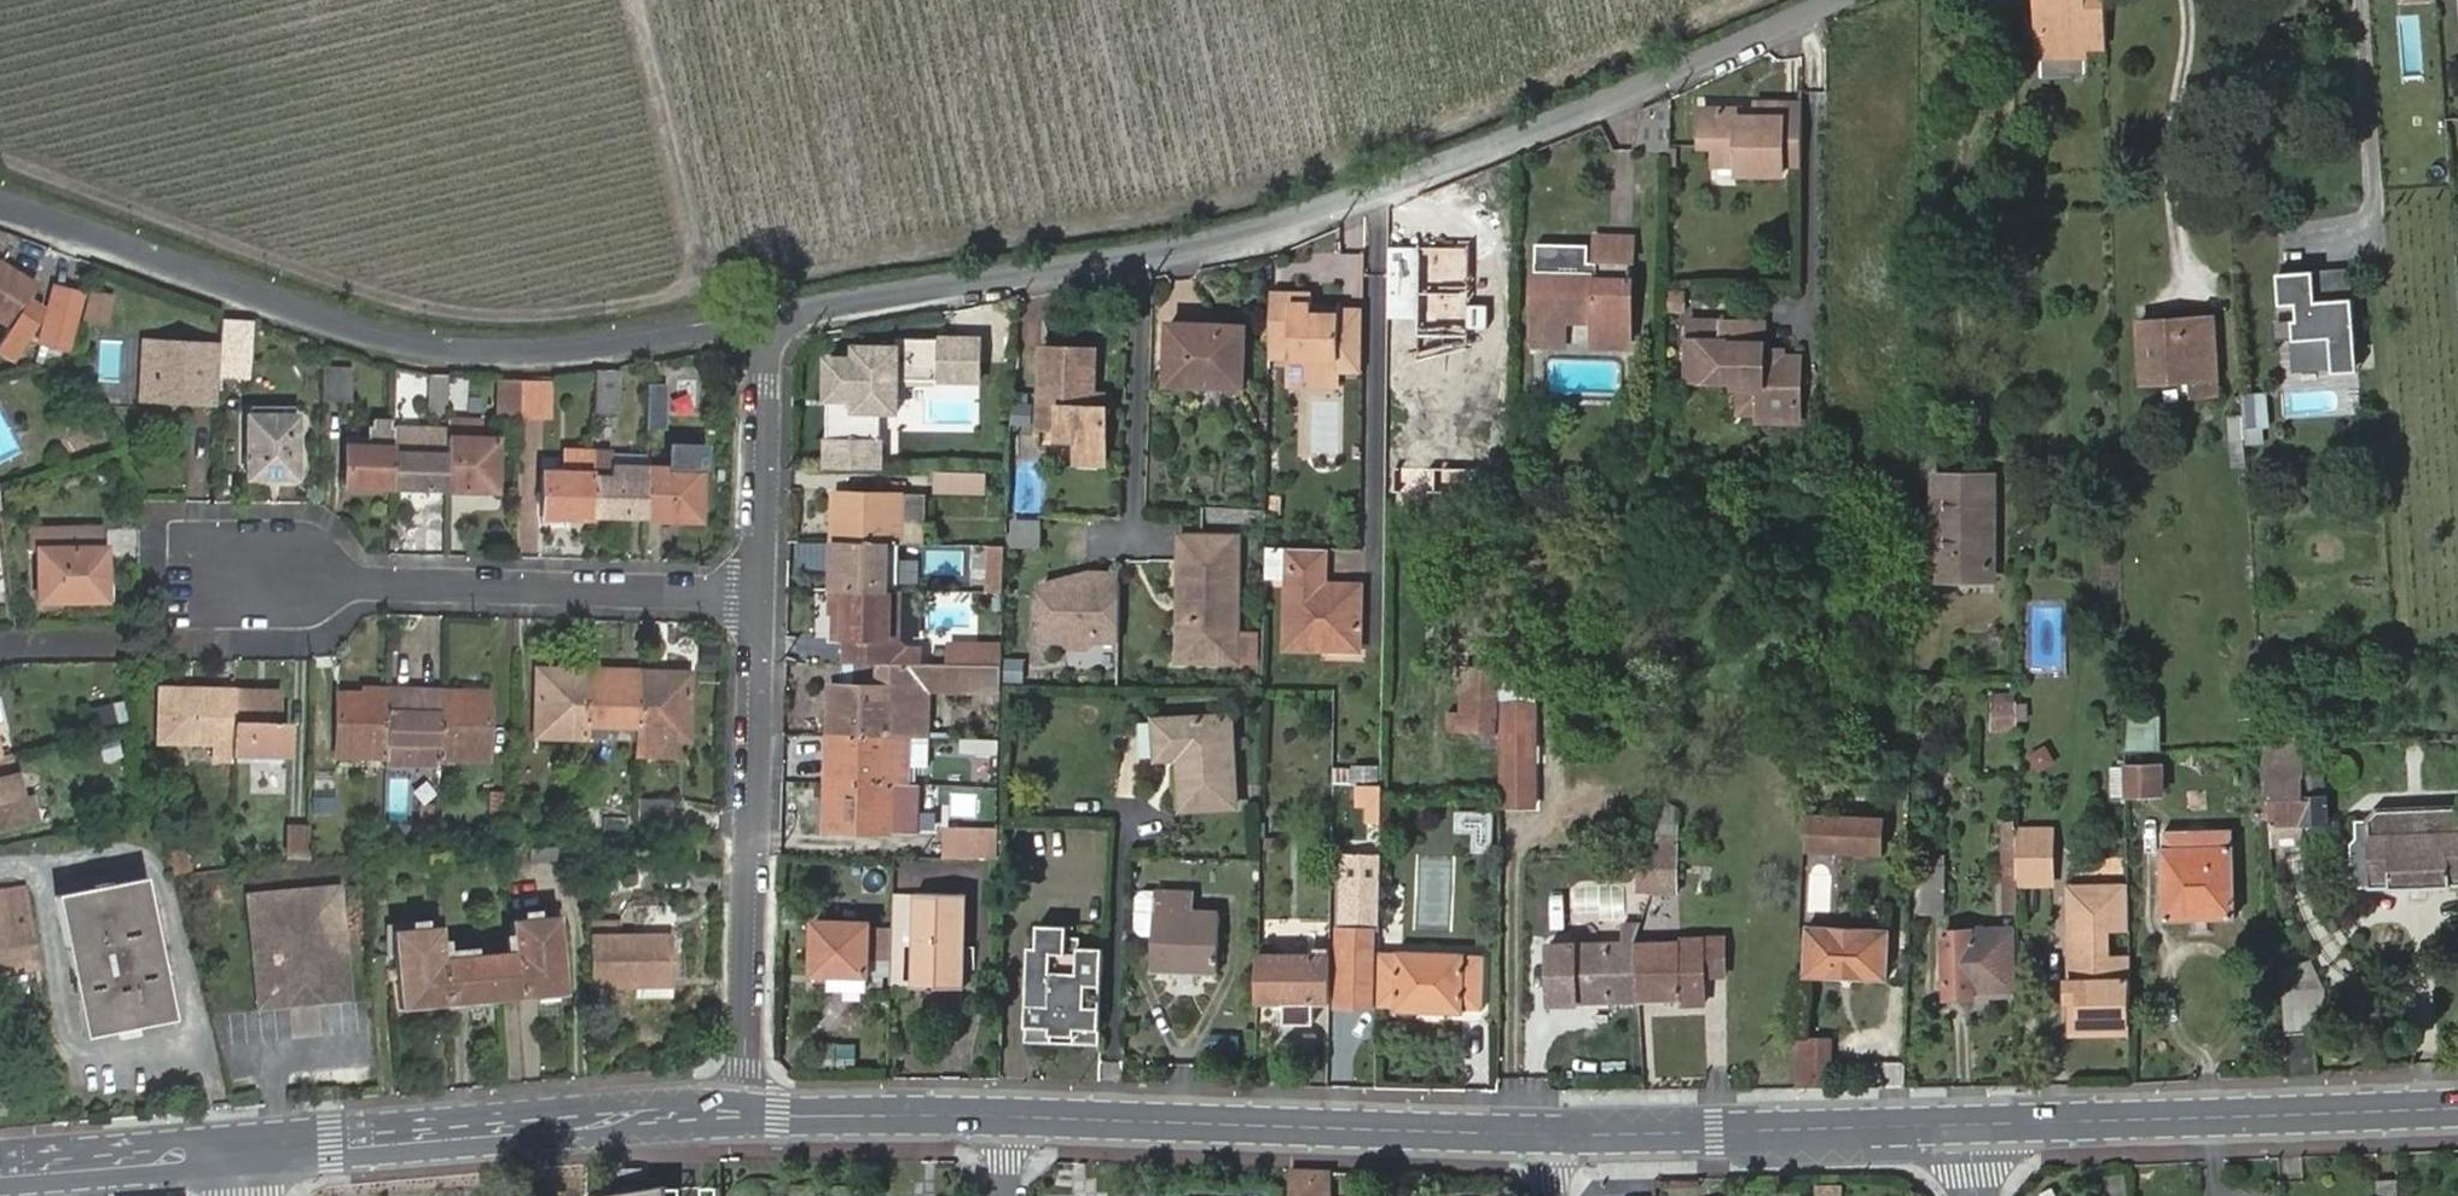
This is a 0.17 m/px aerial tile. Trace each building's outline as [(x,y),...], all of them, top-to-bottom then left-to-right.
[(2041,33),(2084,33),(2084,45),(2108,45),(2107,0),(2040,0),(2041,33)] [(2041,33),(2041,52),(2084,52),(2084,45),(2084,33),(2041,33)] [(2058,58),(2056,74),(2082,77),(2084,60),(2058,58)] [(1782,148),(1800,148),(1801,108),(1782,107),(1783,90),(1758,90),(1758,96),(1757,102),(1742,102),(1742,95),(1741,93),(1703,93),(1701,129),(1715,129),(1715,147),(1737,147),(1737,157),(1781,158),(1782,148)] [(1782,107),(1801,108),(1802,90),(1783,90),(1782,107)] [(1534,265),(1533,312),(1565,313),(1593,314),(1594,338),(1627,339),(1631,230),(1595,229),(1594,257),(1607,258),(1607,274),(1594,274),(1594,267),(1534,265)] [(1594,257),(1594,267),(1594,274),(1607,274),(1607,258),(1594,257)] [(7,324),(31,284),(0,265),(0,320),(7,324)] [(2348,271),(2312,272),(2313,303),(2350,301),(2348,271)] [(2293,370),(2330,368),(2329,346),(2353,344),(2350,301),(2313,303),(2312,272),(2276,275),(2278,306),(2294,305),(2295,321),(2290,322),(2293,370)] [(52,287),(38,341),(65,348),(80,293),(52,287)] [(108,292),(87,287),(81,312),(101,318),(108,292)] [(1288,290),(1271,289),(1270,301),(1289,302),(1288,290)] [(1338,365),(1340,312),(1320,312),(1314,318),(1309,311),(1308,304),(1308,290),(1288,290),(1289,302),(1270,301),(1269,344),(1287,344),(1287,357),(1308,357),(1308,364),(1338,365)] [(1320,312),(1340,312),(1339,305),(1308,304),(1309,311),(1314,318),(1320,312)] [(1729,306),(1721,306),(1687,305),(1685,362),(1733,363),(1733,372),(1737,372),(1756,372),(1756,401),(1756,404),(1796,406),(1797,344),(1779,343),(1769,343),(1759,334),(1760,307),(1729,306)] [(1360,365),(1360,312),(1340,312),(1338,365),(1360,365)] [(1565,313),(1533,312),(1532,337),(1564,337),(1565,313)] [(2167,327),(2166,317),(2138,319),(2142,379),(2191,374),(2193,389),(2214,387),(2209,313),(2181,315),(2182,326),(2167,327)] [(2181,315),(2166,317),(2167,327),(2182,326),(2181,315)] [(218,317),(217,335),(246,337),(247,319),(218,317)] [(1172,322),(1170,379),(1244,382),(1246,324),(1172,322)] [(982,334),(937,334),(937,384),(982,384),(982,334)] [(1778,336),(1759,334),(1769,343),(1779,343),(1778,336)] [(246,337),(217,335),(216,361),(215,375),(245,376),(246,337)] [(898,413),(899,342),(851,342),(851,354),(823,353),(822,400),(848,400),(848,412),(898,413)] [(2330,368),(2331,374),(2354,372),(2353,344),(2329,346),(2330,368)] [(1087,407),(1087,396),(1088,350),(1036,348),(1035,428),(1053,427),(1054,439),(1072,439),(1072,451),(1100,451),(1102,408),(1087,407)] [(186,405),(214,406),(215,375),(216,361),(189,359),(190,356),(169,355),(169,358),(142,357),(140,402),(167,404),(167,408),(185,409),(186,405)] [(1287,382),(1338,382),(1338,365),(1308,364),(1287,364),(1287,382)] [(321,368),(320,400),(344,401),(345,369),(321,368)] [(616,371),(592,370),(590,412),(615,412),(616,371)] [(1756,372),(1737,372),(1736,402),(1756,401),(1756,372)] [(445,400),(445,375),(415,374),(415,399),(445,400)] [(536,380),(518,378),(517,415),(550,416),(551,376),(544,377),(536,380)] [(2245,443),(2269,443),(2268,390),(2242,391),(2242,415),(2230,415),(2230,465),(2246,465),(2245,443)] [(1102,396),(1087,396),(1087,407),(1102,408),(1102,396)] [(247,415),(245,478),(293,479),(294,416),(247,415)] [(447,415),(446,428),(479,429),(479,416),(447,415)] [(343,488),(389,488),(391,432),(387,432),(388,419),(376,419),(375,424),(365,424),(364,430),(344,430),(343,488)] [(391,432),(389,488),(443,490),(443,440),(444,433),(391,432)] [(883,437),(822,437),(822,468),(883,469),(883,437)] [(443,440),(443,490),(492,491),(493,441),(443,440)] [(668,451),(667,470),(698,470),(698,451),(668,451)] [(1100,451),(1072,451),(1073,464),(1100,464),(1100,451)] [(539,516),(586,517),(588,476),(589,469),(589,454),(561,453),(560,476),(539,476),(539,516)] [(643,455),(589,454),(589,469),(643,469),(643,455)] [(588,476),(586,517),(641,518),(643,469),(589,469),(588,476)] [(667,470),(643,469),(641,518),(665,519),(665,513),(697,514),(698,470),(667,470)] [(934,475),(933,489),(967,490),(967,476),(934,475)] [(1935,476),(1934,575),(1990,576),(1991,477),(1935,476)] [(833,519),(831,544),(886,545),(898,545),(900,493),(839,490),(838,519),(833,519)] [(1040,517),(1010,517),(1010,546),(1040,546),(1040,517)] [(1180,534),(1179,558),(1190,558),(1189,613),(1178,613),(1177,661),(1237,663),(1238,632),(1240,536),(1180,534)] [(831,544),(830,591),(885,592),(897,592),(898,545),(886,545),(831,544)] [(988,544),(984,592),(1002,593),(1005,545),(988,544)] [(1267,545),(1264,578),(1282,579),(1284,546),(1267,545)] [(37,547),(38,601),(111,601),(111,553),(104,553),(104,546),(37,547)] [(1325,639),(1334,639),(1335,585),(1319,584),(1320,548),(1286,548),(1282,645),(1324,645),(1325,639)] [(1190,558),(1179,558),(1178,613),(1189,613),(1190,558)] [(1063,579),(1042,584),(1040,639),(1063,640),(1070,647),(1088,648),(1095,641),(1118,642),(1120,573),(1092,573),(1084,580),(1063,579)] [(1334,639),(1355,639),(1355,585),(1335,585),(1334,639)] [(885,592),(830,591),(829,613),(836,613),(836,639),(895,641),(897,592),(885,592)] [(1256,633),(1238,632),(1237,663),(1255,663),(1256,633)] [(947,644),(947,666),(1000,667),(1001,645),(947,644)] [(1502,745),(1502,704),(1503,696),(1504,645),(1469,645),(1468,683),(1467,711),(1451,711),(1450,730),(1481,732),(1481,746),(1502,745)] [(1004,679),(1022,681),(1024,659),(1006,657),(1004,679)] [(827,707),(826,733),(881,733),(892,734),(908,734),(923,735),(924,692),(999,695),(1000,667),(947,666),(878,664),(877,687),(834,685),(834,708),(827,707)] [(582,726),(584,671),(564,671),(563,675),(536,675),(535,738),(582,739),(582,726)] [(637,672),(584,671),(582,726),(636,728),(637,672)] [(661,672),(637,672),(636,728),(635,740),(635,758),(658,759),(658,741),(685,741),(687,678),(661,677),(661,672)] [(382,741),(382,688),(360,687),(359,691),(335,691),(333,752),(381,753),(382,741)] [(437,687),(382,688),(382,741),(436,742),(437,687)] [(464,688),(437,687),(436,742),(436,753),(486,754),(488,692),(464,692),(464,688)] [(231,740),(233,690),(156,689),(156,739),(231,740)] [(231,740),(231,758),(250,759),(250,751),(284,752),(284,725),(277,724),(276,691),(233,690),(231,740)] [(2017,696),(1989,696),(1988,731),(2016,732),(2017,696)] [(124,719),(122,702),(90,705),(92,723),(124,719)] [(1505,704),(1503,806),(1533,807),(1537,706),(1505,704)] [(1230,717),(1158,723),(1160,759),(1188,758),(1189,770),(1182,770),(1185,811),(1237,807),(1230,717)] [(2128,719),(2128,746),(2146,746),(2146,720),(2128,719)] [(1160,759),(1158,723),(1150,724),(1154,771),(1172,770),(1176,812),(1185,811),(1182,770),(1189,770),(1188,758),(1160,759)] [(630,740),(630,730),(590,729),(590,739),(630,740)] [(826,733),(824,781),(881,782),(891,783),(904,783),(904,765),(923,765),(923,735),(908,734),(892,734),(826,733)] [(958,737),(958,758),(970,758),(970,778),(997,778),(997,737),(958,737)] [(382,741),(381,753),(381,765),(436,766),(436,753),(436,742),(382,741)] [(2300,775),(2298,753),(2265,755),(2271,849),(2304,846),(2302,821),(2324,820),(2321,774),(2300,775)] [(2156,758),(2121,758),(2122,787),(2157,788),(2156,758)] [(923,765),(904,765),(904,783),(922,784),(923,765)] [(1355,786),(1378,786),(1378,769),(1355,768),(1355,786)] [(20,825),(14,798),(19,795),(13,772),(0,775),(0,830),(20,825)] [(313,780),(313,809),(330,809),(330,781),(313,780)] [(881,782),(824,781),(824,805),(831,806),(830,832),(890,833),(891,783),(881,782)] [(1378,790),(1378,786),(1355,786),(1356,808),(1364,807),(1365,823),(1379,822),(1378,790)] [(637,800),(637,826),(664,828),(665,801),(637,800)] [(2368,884),(2457,882),(2457,806),(2453,800),(2380,801),(2367,813),(2357,813),(2358,830),(2349,838),(2351,871),(2359,880),(2368,880),(2368,884)] [(1648,866),(1647,889),(1674,890),(1675,808),(1650,807),(1648,859),(1648,866)] [(1876,849),(1877,814),(1804,811),(1804,847),(1876,849)] [(1453,816),(1453,835),(1485,836),(1485,816),(1453,816)] [(306,857),(309,825),(286,823),(283,855),(306,857)] [(2014,884),(2014,841),(2015,825),(2003,824),(2003,912),(1999,913),(1999,921),(2006,923),(2007,930),(1984,930),(1984,927),(1972,926),(1972,930),(1942,930),(1942,995),(1970,995),(1970,989),(2008,988),(2008,950),(2015,950),(2014,884)] [(2158,825),(2158,913),(2230,914),(2229,825),(2158,825)] [(1277,827),(1258,826),(1258,853),(1276,854),(1277,827)] [(943,828),(942,855),(993,855),(993,828),(943,828)] [(2050,884),(2050,841),(2014,841),(2014,884),(2050,884)] [(1914,866),(1914,912),(1940,912),(1940,867),(1936,867),(1936,853),(1918,853),(1918,867),(1914,866)] [(1354,865),(1354,896),(1372,896),(1372,866),(1354,865)] [(1630,888),(1647,889),(1648,866),(1629,865),(1630,888)] [(52,895),(82,1037),(170,1018),(141,876),(52,895)] [(36,969),(26,884),(0,888),(0,973),(36,969)] [(2124,937),(2123,886),(2097,887),(2098,896),(2091,896),(2090,887),(2067,888),(2068,938),(2076,938),(2076,948),(2068,948),(2069,981),(2079,981),(2079,994),(2066,994),(2066,1033),(2125,1033),(2126,1017),(2125,954),(2104,954),(2103,938),(2124,937)] [(281,892),(246,894),(249,982),(278,981),(278,976),(307,975),(308,980),(337,979),(334,890),(298,892),(298,889),(280,889),(281,892)] [(892,941),(891,986),(966,988),(967,891),(919,890),(919,942),(892,941)] [(919,942),(919,890),(894,891),(892,941),(919,942)] [(1152,894),(1151,973),(1174,974),(1174,980),(1193,980),(1194,975),(1218,975),(1219,914),(1188,914),(1188,895),(1152,894)] [(390,930),(397,1008),(442,1003),(560,991),(554,914),(507,919),(509,949),(494,951),(492,934),(485,933),(486,952),(438,956),(436,926),(390,930)] [(811,920),(810,981),(864,983),(865,922),(811,920)] [(1639,1001),(1639,940),(1641,926),(1625,925),(1625,944),(1549,944),(1549,1001),(1639,1001)] [(1806,925),(1804,973),(1886,978),(1887,928),(1806,925)] [(1340,928),(1339,1006),(1371,1006),(1372,929),(1340,928)] [(1080,1046),(1107,1046),(1109,950),(1084,950),(1085,938),(1070,938),(1069,931),(1067,931),(1040,931),(1039,949),(1027,948),(1027,991),(1036,991),(1035,1006),(1026,1006),(1026,1045),(1055,1046),(1056,1037),(1080,1037),(1080,1046)] [(671,933),(588,934),(588,957),(590,986),(634,985),(634,979),(672,978),(671,933)] [(2068,938),(2068,948),(2076,948),(2076,938),(2068,938)] [(1639,1001),(1639,1002),(1678,1002),(1678,1009),(1705,1008),(1704,978),(1727,979),(1726,940),(1639,940),(1639,1001)] [(1392,955),(1375,955),(1374,1007),(1391,1007),(1391,1010),(1462,1010),(1461,1007),(1481,1008),(1481,957),(1462,956),(1462,953),(1391,952),(1392,955)] [(1327,1005),(1328,957),(1255,956),(1254,1003),(1274,1003),(1273,1022),(1311,1023),(1311,1003),(1327,1005)] [(337,979),(308,980),(307,975),(278,976),(278,981),(249,982),(249,991),(338,988),(337,979)] [(2280,988),(2285,1073),(2316,1073),(2313,1031),(2324,1030),(2320,987),(2280,988)] [(1027,991),(1026,1006),(1035,1006),(1036,991),(1027,991)] [(1795,1085),(1832,1086),(1833,1035),(1796,1035),(1795,1085)] [(2339,1058),(2338,1037),(2324,1037),(2325,1059),(2339,1058)] [(1288,1195),(1346,1195),(1345,1177),(1327,1178),(1326,1170),(1288,1169),(1288,1195)] [(2376,1181),(2376,1182),(2377,1195),(2395,1195),(2395,1181),(2376,1181)] [(1815,1184),(1815,1195),(1842,1195),(1842,1183),(1815,1184)] [(665,1185),(589,1195),(664,1195),(665,1185)]
